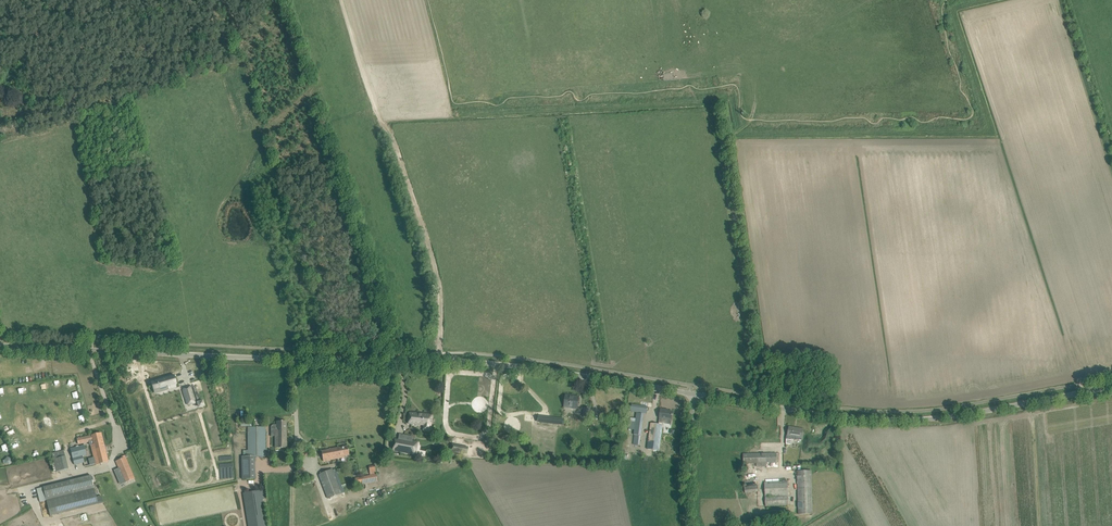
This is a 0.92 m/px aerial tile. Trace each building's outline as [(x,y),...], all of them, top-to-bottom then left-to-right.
[(173,375),(152,382),(154,391),(155,391),(160,389),(161,392),(168,390),(168,387),(176,384),(173,375)] [(187,390),(183,391),(186,401),(189,400),(190,404),(196,403),(191,386),(186,387),(187,390)] [(564,404),(564,407),(577,409),(578,407),(579,397),(566,395),(564,404)] [(631,411),(647,413),(648,407),(631,405),(631,411)] [(590,418),(591,408),(584,407),(582,417),(590,418)] [(647,449),(659,451),(664,418),(672,420),(673,412),(665,410),(666,409),(661,409),(659,424),(651,423),(647,449)] [(424,426),(423,428),(424,429),(425,430),(427,430),(429,430),(430,429),(430,426),(432,426),(433,414),(409,412),(408,424),(424,426)] [(630,418),(629,429),(635,430),(634,435),(641,436),(644,414),(637,413),(636,419),(630,418)] [(538,418),(537,425),(554,427),(554,420),(538,418)] [(271,428),(271,430),(271,436),(275,436),(275,448),(286,448),(286,421),(277,421),(277,425),(274,425),(273,425),(272,425),(272,426),(271,427),(271,428)] [(246,456),(243,456),(241,456),(242,479),(256,479),(255,457),(266,457),(265,427),(248,427),(248,450),(246,450),(246,456)] [(787,435),(786,439),(791,440),(791,439),(796,440),(797,437),(802,438),(804,430),(789,427),(788,435),(787,435)] [(101,434),(77,439),(78,443),(85,442),(85,443),(93,441),(94,444),(91,445),(96,464),(108,462),(101,434)] [(412,443),(413,437),(399,434),(398,440),(395,440),(392,451),(413,454),(415,443),(412,443)] [(450,450),(461,452),(462,445),(452,443),(450,450)] [(82,456),(86,455),(84,445),(71,448),(74,458),(73,458),(74,465),(84,463),(82,456)] [(330,450),(321,451),(323,461),(342,458),(344,457),(344,456),(349,455),(348,446),(329,449),(330,450)] [(53,459),(56,472),(68,469),(64,450),(52,453),(53,459)] [(774,467),(782,467),(782,465),(778,465),(778,463),(782,462),(782,453),(776,453),(776,451),(770,451),(770,453),(743,454),(743,463),(766,463),(767,468),(774,468),(774,467)] [(115,461),(118,468),(120,468),(126,482),(135,479),(126,457),(128,457),(127,455),(125,456),(125,455),(121,457),(122,459),(116,461),(115,461)] [(7,457),(4,460),(3,460),(4,464),(5,464),(9,465),(12,462),(11,458),(7,457)] [(362,483),(362,485),(378,482),(376,474),(374,465),(368,466),(370,475),(355,478),(356,484),(362,483)] [(319,475),(328,498),(342,492),(332,469),(320,474),(319,475)] [(192,470),(179,474),(181,478),(193,475),(192,470)] [(797,471),(798,514),(812,514),(811,471),(797,471)] [(91,475),(70,481),(73,494),(94,488),(91,475)] [(765,482),(765,506),(788,505),(788,481),(765,482)] [(744,487),(745,493),(758,491),(758,485),(744,487)] [(43,489),(37,491),(40,502),(46,500),(43,489)] [(245,503),(248,525),(267,525),(262,499),(265,499),(263,490),(243,493),(245,503)] [(57,498),(46,500),(50,516),(61,514),(57,498)]
